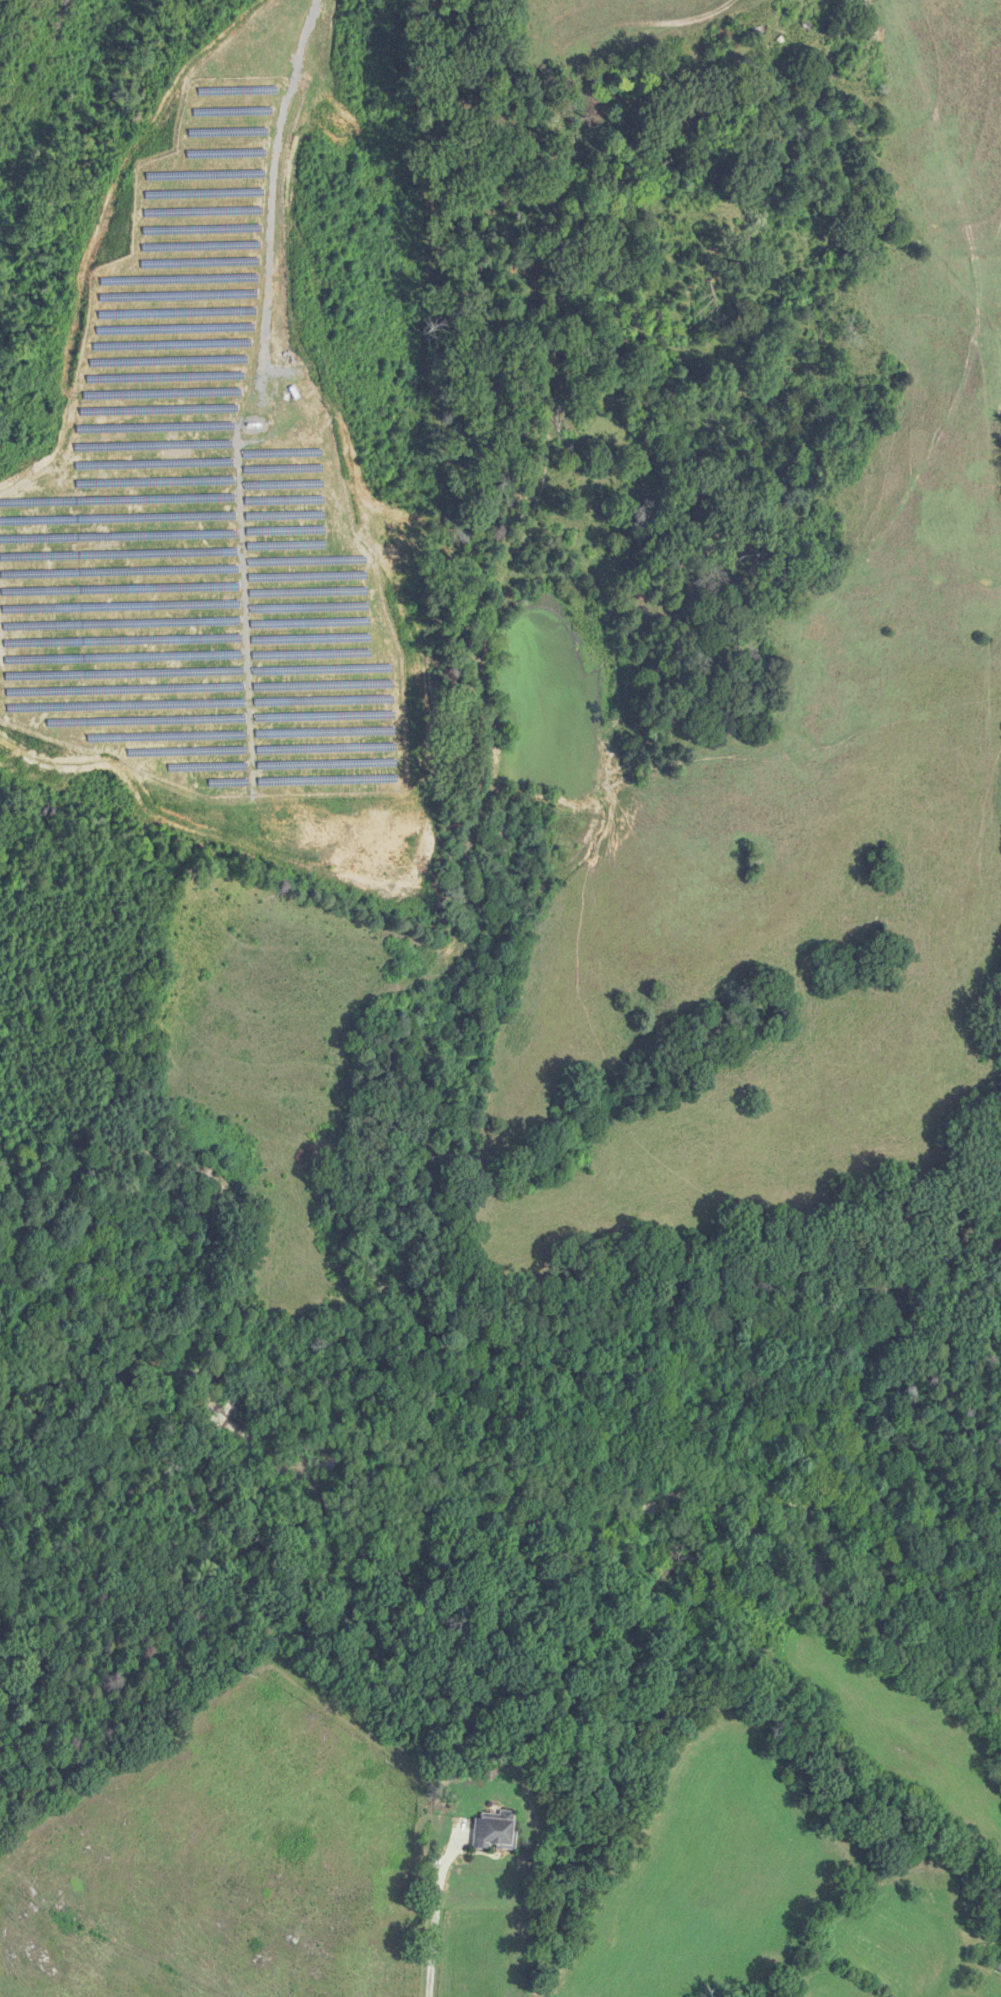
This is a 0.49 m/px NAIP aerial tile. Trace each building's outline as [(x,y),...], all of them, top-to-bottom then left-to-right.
[(476,1848),(517,1849),(518,1810),(502,1810),(502,1817),(476,1817),(476,1848)]
